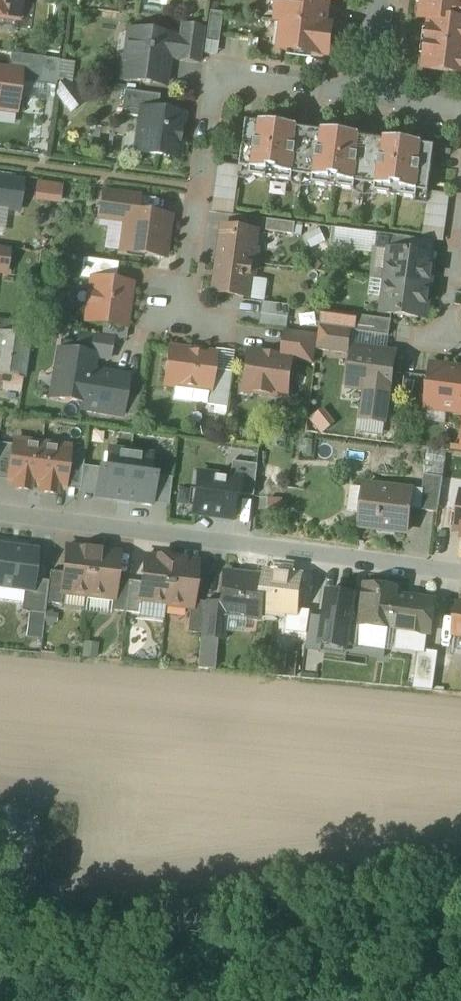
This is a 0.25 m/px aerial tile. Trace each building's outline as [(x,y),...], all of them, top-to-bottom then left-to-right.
[(18,37),(21,0),(0,0),(0,35),(18,37)] [(277,22),(284,23),(285,22),(325,27),(329,1),(329,0),(280,0),(277,22)] [(423,7),(426,12),(425,19),(417,18),(417,19),(421,20),(421,21),(431,22),(429,33),(433,38),(432,46),(424,44),(423,45),(427,46),(426,58),(429,62),(428,70),(420,69),(424,70),(424,71),(460,76),(460,0),(423,0),(423,7)] [(223,14),(210,12),(206,42),(219,43),(223,14)] [(325,27),(285,22),(284,23),(281,51),(329,57),(333,28),(325,27)] [(204,29),(182,26),(180,39),(171,37),(169,59),(177,60),(177,61),(199,64),(204,29)] [(171,37),(130,32),(126,59),(124,58),(121,79),(142,82),(143,84),(150,85),(153,84),(165,85),(169,59),(171,37)] [(0,67),(0,116),(20,119),(26,71),(0,67)] [(160,96),(125,91),(121,115),(141,118),(142,111),(158,113),(160,96)] [(158,113),(142,111),(141,118),(138,138),(147,139),(145,154),(178,158),(180,143),(183,141),(184,133),(182,130),(184,117),(158,113)] [(298,127),(260,122),(260,124),(247,122),(244,141),(245,142),(244,150),(243,150),(241,169),(251,170),(250,177),(267,179),(276,180),(277,180),(293,183),(294,176),(304,177),(310,131),(298,129),(298,127)] [(361,135),(322,130),(322,132),(310,131),(304,177),(313,179),(313,185),(329,187),(339,188),(338,189),(355,191),(356,184),(366,186),(372,139),(360,137),(361,135)] [(423,143),(384,138),(384,141),(372,139),(366,186),(376,187),(375,193),(391,196),(391,195),(401,196),(401,197),(417,199),(418,193),(429,194),(431,175),(432,167),(435,148),(422,146),(423,143)] [(238,168),(222,165),(216,212),(232,214),(238,168)] [(0,179),(0,209),(18,212),(22,182),(0,179)] [(30,200),(57,205),(60,184),(34,179),(30,200)] [(139,198),(104,193),(100,219),(126,222),(128,212),(137,214),(139,198)] [(447,195),(432,193),(425,240),(441,242),(447,195)] [(137,214),(128,212),(126,222),(122,252),(126,252),(128,255),(142,257),(144,255),(165,258),(170,218),(137,214)] [(296,224),(268,221),(267,232),(295,236),(296,224)] [(259,233),(246,231),(246,228),(236,227),(236,230),(223,228),(219,259),(257,264),(259,250),(256,250),(259,233)] [(412,239),(378,234),(376,249),(392,252),(392,250),(410,253),(412,239)] [(6,274),(9,249),(0,248),(0,273),(6,274)] [(410,253),(392,250),(392,252),(390,265),(393,270),(392,283),(429,288),(433,262),(428,255),(410,253)] [(119,264),(83,259),(80,279),(93,281),(93,280),(116,283),(119,264)] [(257,264),(219,259),(214,293),(250,298),(252,278),(255,278),(257,264)] [(116,283),(93,280),(93,281),(87,322),(105,325),(125,327),(131,285),(116,283)] [(429,288),(392,283),(390,295),(386,298),(384,314),(419,319),(426,314),(429,288)] [(291,307),(263,303),(260,327),(288,330),(291,307)] [(392,321),(358,316),(356,331),(390,336),(392,321)] [(125,327),(105,325),(103,337),(125,340),(127,328),(125,327)] [(351,331),(320,327),(319,336),(317,350),(348,355),(351,331)] [(319,336),(287,331),(284,357),(293,358),(293,361),(315,364),(317,350),(319,336)] [(0,334),(0,377),(23,380),(30,338),(0,334)] [(128,378),(91,372),(94,357),(75,354),(77,344),(60,342),(51,398),(83,403),(82,409),(121,415),(128,378)] [(398,351),(352,345),(346,391),(363,393),(359,422),(387,426),(398,351)] [(215,356),(170,350),(165,385),(209,391),(210,391),(212,374),(215,356)] [(284,357),(247,352),(242,386),(255,387),(254,393),(288,398),(293,361),(293,358),(284,357)] [(432,367),(426,409),(460,413),(460,370),(432,367)] [(231,377),(212,374),(210,391),(209,391),(207,406),(227,408),(231,377)] [(308,419),(320,434),(334,424),(322,408),(308,419)] [(41,445),(14,441),(8,481),(16,482),(16,485),(16,489),(29,491),(30,487),(36,488),(41,445)] [(69,449),(41,445),(36,488),(42,488),(41,492),(55,494),(56,487),(64,489),(69,449)] [(130,453),(109,450),(106,469),(99,468),(97,482),(95,496),(117,499),(117,503),(123,504),(130,453)] [(151,456),(130,453),(123,504),(129,505),(130,501),(152,504),(155,481),(155,480),(156,476),(149,475),(151,456)] [(258,466),(232,462),(230,479),(240,481),(238,496),(255,498),(258,466)] [(230,479),(199,475),(193,514),(235,519),(238,496),(240,481),(230,479)] [(444,478),(425,476),(420,510),(410,509),(410,510),(438,514),(444,478)] [(412,492),(365,486),(365,489),(362,514),(360,527),(407,533),(410,510),(410,509),(412,492)] [(365,489),(351,488),(348,512),(362,514),(365,489)] [(0,548),(0,587),(24,590),(32,591),(33,581),(37,553),(0,548)] [(86,551),(66,548),(63,574),(61,593),(62,593),(87,596),(93,550),(86,549),(86,551)] [(119,555),(100,552),(100,551),(93,550),(87,596),(112,599),(114,599),(116,580),(119,555)] [(164,560),(144,558),(141,583),(139,602),(141,603),(165,606),(171,559),(164,559),(164,560)] [(197,564),(178,562),(178,560),(171,559),(165,606),(190,609),(192,609),(193,602),(197,564)] [(63,574),(50,572),(49,582),(46,604),(61,606),(62,593),(61,593),(63,574)] [(269,620),(287,622),(290,599),(298,600),(301,577),(276,573),(269,620)] [(266,579),(224,575),(220,605),(219,614),(227,615),(261,619),(266,579)] [(129,582),(116,580),(114,599),(112,599),(111,612),(126,613),(129,582)] [(49,582),(33,581),(32,591),(24,590),(21,612),(45,615),(46,604),(49,582)] [(141,583),(129,582),(126,613),(139,615),(141,603),(139,602),(141,583)] [(396,590),(366,586),(361,625),(361,626),(389,630),(394,596),(395,596),(396,590)] [(328,593),(321,645),(347,649),(348,639),(355,597),(328,593)] [(395,596),(394,596),(389,630),(430,636),(435,602),(395,596)] [(205,603),(193,602),(192,609),(190,609),(187,634),(201,635),(205,604),(205,603)] [(220,605),(205,604),(201,635),(201,638),(224,641),(227,615),(219,614),(220,605)] [(389,630),(361,626),(359,641),(387,645),(389,630)] [(196,640),(195,667),(211,668),(212,640),(196,640)] [(439,653),(419,651),(413,690),(433,692),(439,653)]
